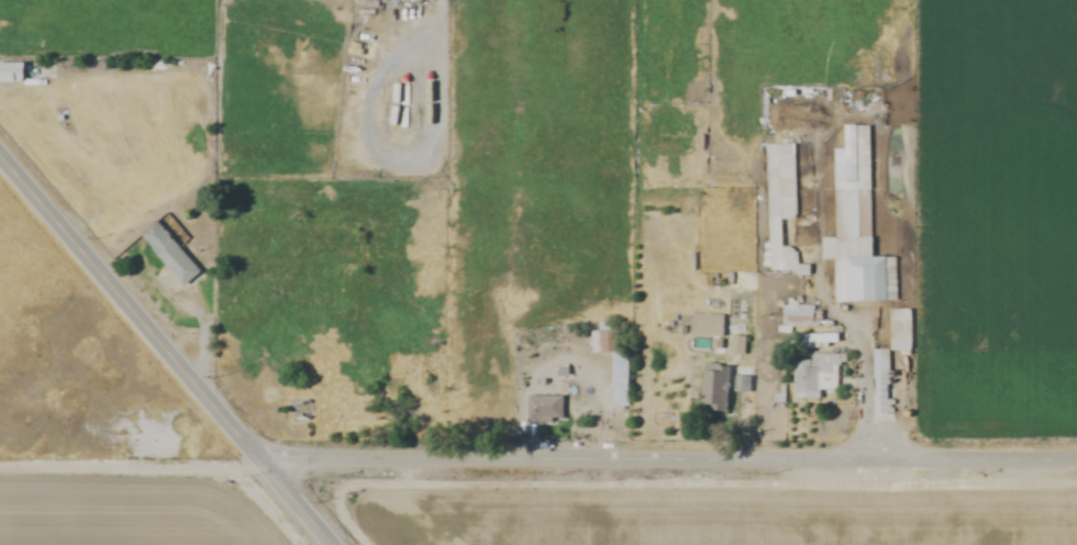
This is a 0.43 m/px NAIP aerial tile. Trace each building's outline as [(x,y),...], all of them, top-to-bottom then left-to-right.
[(0,64),(0,84),(21,84),(21,64),(0,64)] [(868,137),(853,137),(854,189),(834,190),(834,238),(821,239),(821,260),(833,260),(834,303),(895,302),(894,258),(870,258),(868,137)] [(768,272),(796,271),(795,189),(767,189),(768,272)] [(138,234),(182,287),(198,273),(155,221),(138,234)] [(888,309),(888,352),(909,352),(909,309),(888,309)] [(722,337),(722,315),(689,315),(689,337),(722,337)] [(611,354),(611,406),(627,406),(627,356),(615,356),(615,331),(591,331),(591,354),(611,354)] [(835,348),(835,335),(790,335),(790,348),(835,348)] [(872,351),(873,416),(892,415),(891,400),(887,400),(886,350),(872,351)] [(836,366),(844,366),(844,355),(809,354),(809,360),(792,360),(792,399),(836,399),(836,366)] [(728,368),(702,367),(701,411),(727,412),(728,368)] [(748,393),(748,378),(736,378),(736,393),(748,393)] [(562,422),(562,397),(526,397),(526,422),(562,422)]
